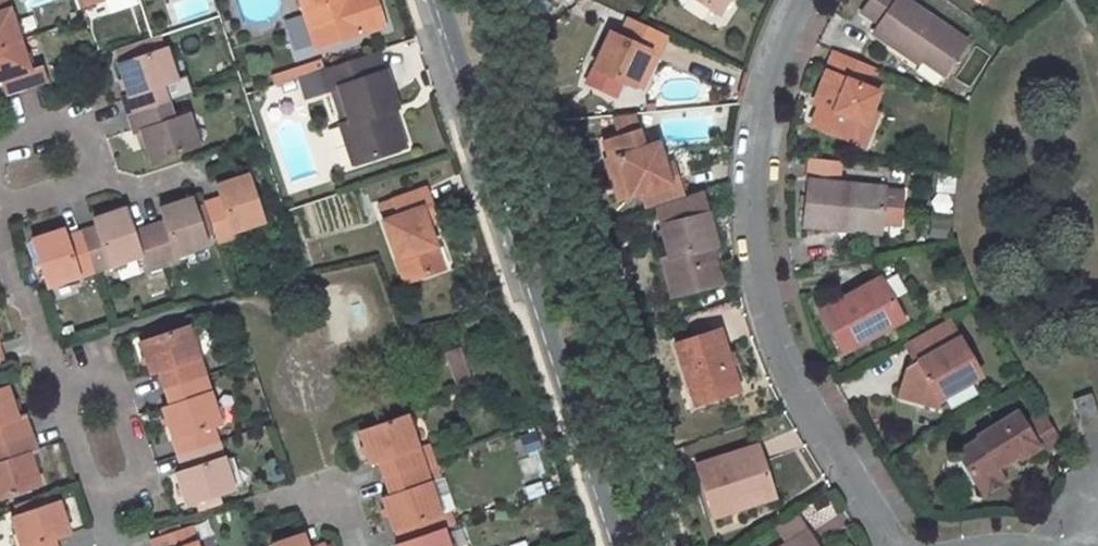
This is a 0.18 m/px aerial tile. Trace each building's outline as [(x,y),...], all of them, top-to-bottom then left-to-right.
[(18,41),(5,0),(0,0),(0,48),(18,41)] [(76,9),(86,5),(101,0),(73,0),(76,9)] [(172,22),(214,16),(212,0),(168,0),(172,22)] [(345,0),(297,0),(312,46),(355,32),(345,0)] [(355,32),(362,29),(353,0),(345,0),(355,32)] [(732,0),(697,0),(722,16),(732,0)] [(911,0),(869,0),(864,7),(879,19),(873,28),(904,50),(910,41),(947,68),(967,39),(911,0)] [(627,24),(665,41),(667,36),(640,22),(630,18),(627,24)] [(624,83),(633,87),(649,52),(657,56),(665,41),(627,24),(620,38),(612,34),(595,68),(624,83)] [(119,66),(165,51),(160,37),(151,40),(114,52),(119,66)] [(46,84),(40,68),(29,71),(18,41),(0,48),(0,88),(3,97),(7,96),(46,84)] [(975,45),(955,76),(970,86),(991,55),(975,45)] [(836,49),(816,94),(821,97),(811,120),(845,135),(853,118),(864,122),(886,71),(836,49)] [(165,51),(119,66),(129,99),(122,101),(128,117),(168,104),(163,87),(175,82),(165,51)] [(379,75),(371,51),(361,54),(369,78),(379,75)] [(641,91),(657,56),(649,52),(633,87),(641,91)] [(361,54),(308,71),(288,78),(295,98),(315,91),(316,95),(334,90),(369,78),(361,54)] [(624,83),(595,68),(589,83),(616,98),(624,83)] [(395,148),(383,110),(390,108),(379,75),(369,78),(334,90),(344,123),(336,125),(348,163),(395,148)] [(134,135),(140,133),(151,165),(199,148),(188,116),(173,121),(168,104),(128,117),(134,135)] [(402,146),(390,108),(383,110),(395,148),(402,146)] [(615,115),(623,141),(641,135),(635,114),(615,115)] [(853,118),(845,135),(854,139),(856,140),(864,122),(853,118)] [(621,159),(633,196),(642,193),(647,208),(657,205),(683,197),(677,179),(670,181),(659,144),(646,148),(641,135),(623,141),(608,145),(613,161),(621,159)] [(633,196),(621,159),(613,161),(607,163),(618,201),(633,196)] [(839,162),(809,159),(802,226),(838,230),(839,222),(880,226),(880,224),(898,226),(901,194),(883,192),(883,191),(837,185),(839,162)] [(235,237),(252,232),(250,226),(264,222),(248,175),(217,185),(221,199),(205,203),(218,243),(235,237)] [(377,202),(401,279),(434,270),(426,245),(432,243),(422,207),(432,204),(427,186),(377,202)] [(720,284),(710,246),(715,245),(707,213),(701,191),(683,197),(657,205),(663,226),(671,258),(662,260),(672,297),(720,284)] [(160,209),(165,223),(150,227),(164,268),(179,262),(178,257),(208,248),(193,199),(160,209)] [(147,273),(164,268),(150,227),(134,233),(126,210),(94,221),(96,227),(81,233),(95,273),(142,258),(147,273)] [(838,230),(879,234),(880,226),(839,222),(838,230)] [(81,233),(67,237),(65,229),(32,241),(48,288),(95,273),(81,233)] [(842,352),(900,320),(890,301),(879,281),(820,313),(842,352)] [(913,361),(911,368),(904,366),(896,396),(936,407),(938,398),(976,378),(945,320),(903,344),(913,361)] [(159,374),(164,390),(205,376),(188,327),(140,343),(151,376),(159,374)] [(677,341),(690,385),(697,383),(703,401),(738,390),(718,329),(677,341)] [(454,383),(470,377),(458,348),(442,354),(454,383)] [(162,410),(173,442),(178,456),(218,443),(213,429),(222,426),(205,376),(164,390),(170,407),(162,410)] [(33,433),(27,416),(19,419),(9,389),(0,392),(0,444),(33,433)] [(1070,394),(1076,418),(1090,415),(1093,413),(1087,389),(1083,391),(1070,394)] [(974,439),(952,452),(976,495),(1000,481),(992,466),(1012,454),(1015,459),(1033,449),(1037,454),(1057,442),(1039,413),(1021,425),(1013,412),(973,437),(974,439)] [(381,460),(387,476),(427,462),(416,431),(411,416),(363,431),(373,463),(381,460)] [(416,431),(427,462),(439,459),(434,446),(428,427),(416,431)] [(32,454),(39,452),(33,433),(0,444),(0,497),(41,483),(32,454)] [(758,442),(696,462),(712,515),(775,495),(758,442)] [(178,456),(184,474),(175,476),(187,509),(196,505),(225,496),(235,493),(218,443),(178,456)] [(427,462),(387,476),(393,496),(386,499),(397,528),(401,527),(406,541),(444,528),(440,514),(444,513),(427,462)] [(199,514),(228,503),(225,496),(196,505),(199,514)] [(55,537),(70,533),(59,500),(11,515),(21,545),(58,545),(55,537)] [(794,511),(773,524),(785,543),(806,530),(794,510),(794,511)] [(193,527),(152,541),(154,545),(199,545),(193,527)] [(396,544),(397,545),(450,545),(444,528),(406,541),(396,544)] [(806,530),(785,543),(780,545),(816,545),(806,530)] [(274,545),(310,545),(306,535),(274,545)]
